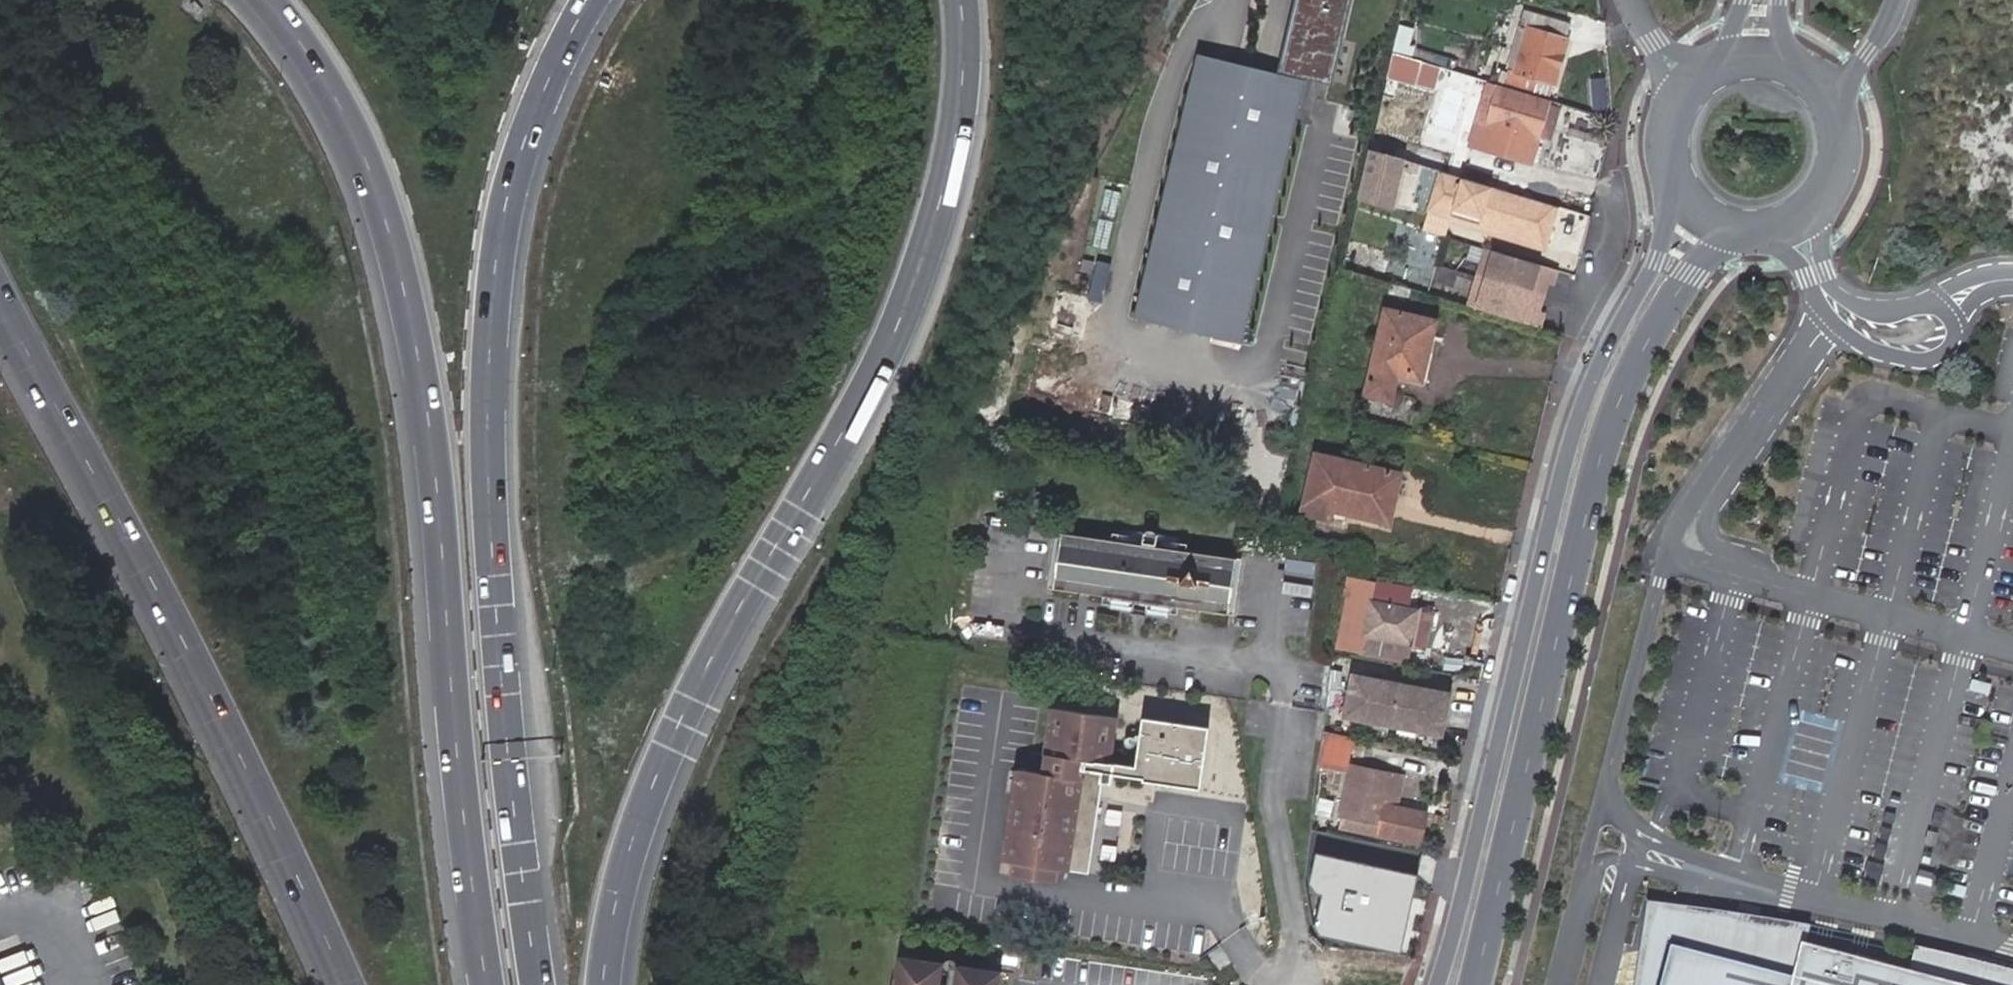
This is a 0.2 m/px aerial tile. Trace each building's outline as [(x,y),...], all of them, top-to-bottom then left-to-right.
[(1280,69),(1197,50),(1133,318),(1242,344),(1305,80),(1330,86),(1350,0),(1296,0),(1280,69)] [(1513,71),(1505,69),(1502,82),(1548,96),(1551,83),(1554,83),(1571,23),(1523,8),(1519,24),(1527,26),(1513,71)] [(1519,24),(1505,69),(1513,71),(1527,26),(1519,24)] [(1549,101),(1485,83),(1481,97),(1492,100),(1485,124),(1537,139),(1549,101)] [(1471,130),(1535,149),(1537,139),(1485,124),(1492,100),(1481,97),(1471,130)] [(1420,165),(1369,149),(1357,199),(1394,210),(1403,169),(1418,174),(1420,165)] [(1532,199),(1440,172),(1423,231),(1445,237),(1451,218),(1453,209),(1523,229),(1532,199)] [(1453,209),(1451,218),(1537,242),(1548,203),(1532,199),(1523,229),(1453,209)] [(1543,264),(1482,247),(1462,304),(1524,321),(1528,308),(1533,310),(1543,278),(1539,276),(1543,264)] [(1553,267),(1543,264),(1539,276),(1543,278),(1548,280),(1553,267)] [(1417,349),(1423,350),(1431,318),(1381,305),(1362,384),(1387,390),(1391,372),(1393,365),(1412,368),(1417,349)] [(1533,324),(1538,311),(1533,310),(1528,308),(1524,321),(1533,324)] [(1417,378),(1423,350),(1417,349),(1412,368),(1393,365),(1391,372),(1417,378)] [(1389,497),(1400,499),(1405,476),(1315,452),(1300,511),(1342,523),(1345,514),(1382,522),(1389,497)] [(1141,548),(1155,550),(1157,531),(1143,530),(1141,548)] [(1062,538),(1056,584),(1135,594),(1142,595),(1149,595),(1230,606),(1236,560),(1155,550),(1141,548),(1062,538)] [(1411,642),(1417,607),(1370,598),(1373,580),(1353,578),(1351,590),(1340,648),(1358,651),(1359,647),(1362,633),(1366,633),(1363,648),(1401,656),(1405,641),(1411,642)] [(1146,615),(1149,595),(1142,595),(1135,594),(1132,612),(1146,615)] [(1428,610),(1417,607),(1411,642),(1421,644),(1428,610)] [(1445,690),(1349,673),(1342,713),(1437,730),(1445,690)] [(1088,763),(1097,764),(1106,766),(1114,719),(1051,708),(1043,755),(1030,753),(1027,771),(1014,768),(996,871),(1050,881),(1052,868),(1083,873),(1099,784),(1095,783),(1096,773),(1087,771),(1088,763)] [(1208,729),(1142,721),(1136,769),(1106,766),(1097,764),(1096,773),(1143,779),(1143,783),(1200,790),(1208,729)] [(1363,737),(1326,731),(1324,743),(1328,744),(1348,748),(1360,750),(1363,737)] [(1348,748),(1328,744),(1324,771),(1342,775),(1348,748)] [(1096,773),(1097,764),(1088,763),(1087,771),(1096,773)] [(1384,802),(1390,774),(1350,766),(1338,826),(1417,842),(1424,811),(1393,804),(1384,802)] [(1398,776),(1390,774),(1384,802),(1393,804),(1398,776)] [(1338,802),(1322,799),(1319,813),(1334,816),(1338,802)] [(1320,910),(1338,911),(1346,864),(1361,866),(1364,846),(1329,841),(1328,846),(1314,845),(1313,847),(1314,866),(1322,867),(1320,890),(1319,892),(1318,894),(1320,910)] [(1322,867),(1314,866),(1313,891),(1319,892),(1320,890),(1322,867)] [(1731,921),(1808,941),(1812,924),(1665,902),(1650,900),(1637,984),(1661,984),(1672,942),(1722,955),(1731,921)] [(1342,923),(1338,911),(1320,910),(1320,928),(1341,930),(1342,923)] [(1372,917),(1338,911),(1342,923),(1341,930),(1370,931),(1372,917)] [(1912,968),(1808,941),(1731,921),(1722,955),(1672,942),(1661,984),(1977,984),(1912,968)] [(1970,958),(1918,945),(1912,968),(1977,984),(2012,984),(2012,968),(1970,958)] [(943,964),(895,958),(891,984),(940,984),(943,964)] [(1002,972),(955,966),(952,984),(1000,984),(1002,972)]
